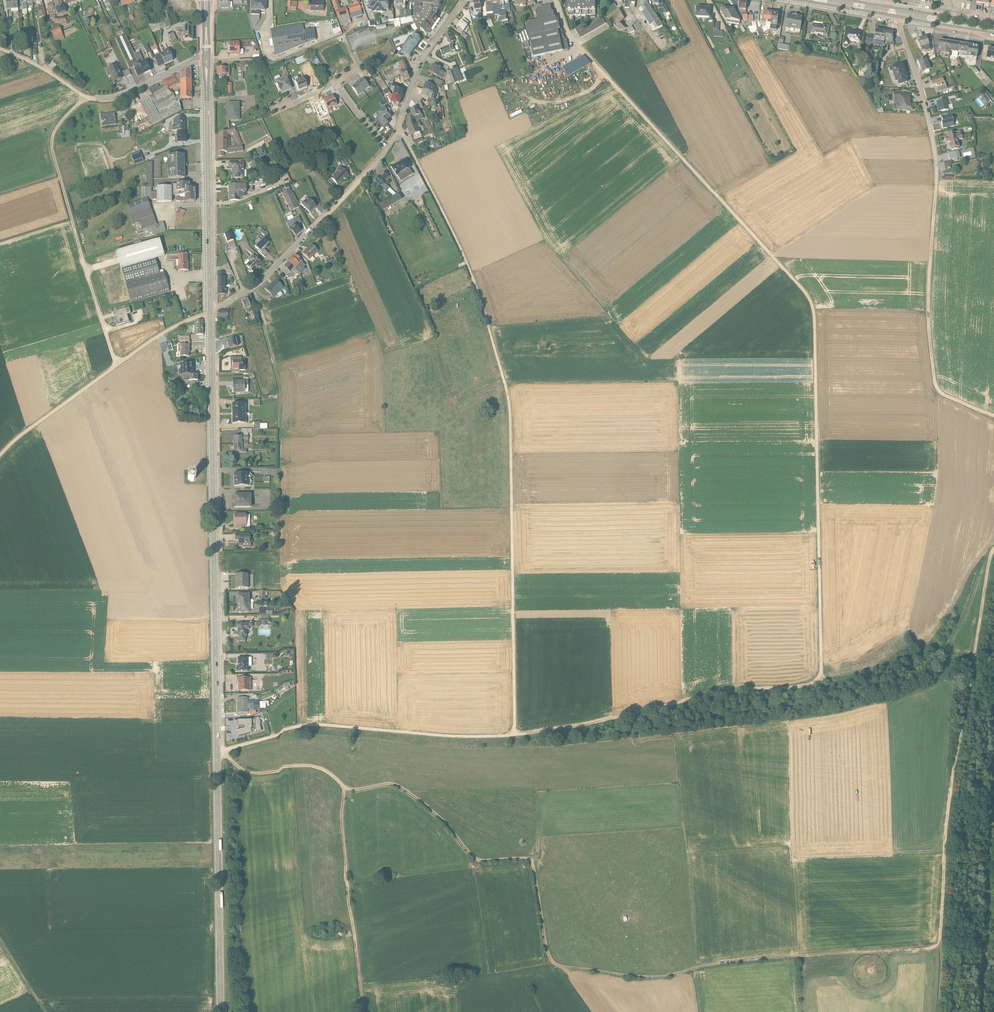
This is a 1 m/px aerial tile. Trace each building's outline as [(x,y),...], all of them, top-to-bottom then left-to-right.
[(6,10),(11,9),(11,12),(18,12),(17,0),(5,0),(6,10)] [(23,15),(27,15),(26,0),(17,0),(17,3),(22,2),(23,15)] [(54,3),(56,9),(63,6),(61,0),(54,3)] [(220,8),(229,8),(230,7),(232,7),(232,2),(229,2),(229,0),(220,0),(220,8)] [(334,7),(337,16),(341,26),(351,23),(346,8),(341,10),(339,6),(338,2),(340,1),(339,0),(332,0),(334,7)] [(365,5),(369,5),(369,11),(372,11),(372,13),(374,13),(374,14),(378,14),(385,14),(385,13),(387,13),(387,12),(389,12),(389,7),(390,6),(390,5),(389,4),(389,0),(365,0),(365,5)] [(434,0),(422,0),(421,13),(419,16),(412,19),(400,20),(394,21),(395,29),(401,28),(401,26),(408,25),(414,23),(415,25),(411,27),(414,33),(417,31),(418,32),(418,31),(418,32),(425,24),(431,16),(433,17),(436,12),(437,10),(431,8),(432,5),(434,6),(434,0)] [(400,20),(412,19),(412,12),(411,12),(412,5),(411,5),(410,5),(410,7),(406,7),(406,3),(408,3),(408,0),(396,0),(396,7),(400,7),(400,20)] [(422,0),(411,0),(411,5),(412,5),(411,12),(412,12),(412,19),(419,16),(420,15),(421,13),(422,0)] [(434,6),(432,5),(431,8),(441,12),(441,11),(442,11),(443,9),(442,9),(443,6),(440,5),(442,0),(434,0),(434,6)] [(506,13),(509,12),(510,12),(509,2),(508,2),(507,0),(497,0),(499,16),(499,20),(504,34),(511,32),(507,20),(506,20),(506,17),(506,13)] [(569,17),(581,16),(581,0),(566,0),(567,12),(568,12),(569,17)] [(581,16),(595,16),(595,0),(581,0),(581,16)] [(667,15),(669,14),(663,4),(663,2),(659,2),(659,0),(653,0),(653,7),(659,7),(659,10),(662,10),(665,15),(667,15)] [(251,1),(251,14),(260,15),(260,11),(265,11),(265,1),(251,1)] [(479,16),(479,22),(482,21),(480,1),(474,2),(475,11),(475,13),(476,16),(479,16)] [(746,12),(746,2),(739,1),(738,11),(739,11),(739,14),(741,18),(746,25),(748,25),(748,27),(751,27),(751,24),(750,23),(753,23),(753,17),(747,17),(746,12)] [(288,8),(288,11),(296,11),(296,8),(297,8),(297,2),(287,2),(287,8),(288,8)] [(310,3),(310,12),(323,12),(323,3),(310,3)] [(647,5),(639,11),(653,32),(662,27),(647,5)] [(64,6),(55,9),(57,15),(66,12),(64,6)] [(88,11),(86,11),(88,21),(95,20),(93,12),(94,12),(93,7),(87,9),(88,11)] [(526,24),(533,58),(568,51),(569,49),(565,40),(565,38),(563,38),(562,31),(560,30),(558,24),(557,24),(555,18),(554,18),(553,12),(552,12),(550,7),(546,7),(545,7),(542,8),(541,8),(537,9),(535,13),(537,22),(526,24)] [(697,9),(696,19),(709,20),(709,23),(713,23),(714,16),(709,16),(710,10),(697,9)] [(721,9),(721,14),(726,24),(739,26),(740,22),(733,10),(721,9)] [(439,19),(441,12),(437,10),(436,12),(433,17),(431,16),(425,24),(431,30),(433,31),(433,30),(435,30),(435,29),(435,28),(436,27),(437,27),(437,26),(437,25),(438,24),(439,24),(440,23),(440,22),(440,21),(440,20),(439,19)] [(624,21),(618,11),(607,19),(619,32),(625,30),(620,25),(624,21)] [(171,27),(167,12),(161,13),(163,23),(159,23),(148,25),(151,32),(170,27),(171,27)] [(770,31),(771,14),(764,13),(764,18),(763,18),(762,21),(765,22),(765,27),(762,29),(764,36),(768,34),(767,32),(770,31)] [(775,37),(779,37),(780,35),(780,32),(778,31),(779,23),(777,23),(778,15),(771,14),(770,31),(773,31),(772,35),(775,36),(775,37)] [(800,34),(802,18),(787,16),(785,29),(784,33),(787,34),(787,33),(791,34),(800,34)] [(580,26),(574,29),(580,39),(605,24),(603,19),(583,31),(580,26)] [(354,31),(376,25),(375,20),(353,26),(354,31)] [(461,22),(456,29),(463,33),(461,37),(465,40),(468,37),(465,35),(469,30),(469,27),(461,22)] [(303,30),(302,24),(270,30),(272,40),(304,35),(303,30)] [(425,24),(420,30),(427,35),(428,34),(431,30),(425,24)] [(719,24),(714,24),(713,38),(722,38),(723,32),(719,32),(719,24)] [(827,37),(829,27),(821,26),(821,27),(811,25),(809,35),(827,37)] [(59,27),(50,30),(54,39),(56,42),(64,39),(59,27)] [(192,27),(183,27),(183,38),(184,38),(184,41),(192,41),(192,27)] [(626,30),(629,35),(634,32),(631,27),(626,30)] [(860,44),(861,33),(851,32),(851,30),(845,29),(843,46),(848,47),(849,42),(860,44)] [(315,40),(313,30),(303,31),(304,35),(272,40),(274,57),(275,57),(315,40)] [(525,30),(517,33),(522,48),(523,50),(524,50),(525,52),(527,51),(528,51),(527,49),(529,48),(528,44),(529,43),(525,31),(525,30)] [(892,38),(893,33),(886,31),(885,33),(883,48),(882,52),(887,53),(888,46),(893,47),(894,43),(892,43),(893,38),(892,38)] [(455,38),(454,34),(451,35),(450,32),(444,35),(448,44),(449,44),(450,46),(440,50),(442,57),(452,53),(453,54),(455,53),(453,45),(454,44),(453,43),(452,43),(455,41),(454,38),(455,38)] [(866,43),(865,46),(871,47),(871,46),(883,48),(885,33),(877,32),(876,37),(866,36),(865,43),(866,43)] [(177,41),(173,33),(169,35),(172,43),(177,41)] [(133,69),(137,78),(144,75),(125,34),(115,39),(129,70),(134,67),(135,69),(133,69)] [(409,38),(404,45),(405,45),(408,45),(416,50),(422,40),(414,35),(411,39),(409,38)] [(784,39),(779,38),(777,51),(788,52),(789,47),(783,46),(784,39)] [(926,38),(919,40),(920,45),(919,45),(922,52),(924,51),(925,53),(927,52),(928,53),(930,53),(926,38)] [(951,43),(939,41),(937,50),(940,51),(940,54),(949,56),(951,43)] [(229,46),(227,46),(227,52),(229,52),(230,55),(243,55),(243,50),(239,50),(239,43),(229,43),(229,46)] [(951,43),(948,57),(951,58),(957,58),(959,46),(959,45),(951,43)] [(400,53),(398,56),(401,58),(403,58),(404,57),(409,60),(416,50),(408,45),(405,45),(400,53)] [(968,46),(959,45),(958,54),(966,55),(968,46)] [(968,46),(966,61),(976,63),(978,48),(968,46)] [(173,61),(168,49),(162,51),(163,53),(160,55),(165,65),(173,61)] [(988,49),(986,61),(993,62),(993,50),(988,49)] [(134,54),(144,75),(151,71),(146,60),(143,61),(139,52),(134,54)] [(156,65),(158,68),(165,65),(160,55),(153,58),(155,61),(154,62),(155,65),(156,65)] [(307,61),(305,55),(294,60),(297,65),(307,61)] [(311,61),(314,66),(320,63),(317,58),(311,61)] [(567,78),(591,65),(584,58),(563,69),(562,70),(567,78)] [(917,63),(922,74),(924,73),(925,75),(929,74),(928,71),(930,71),(928,65),(933,63),(932,61),(927,63),(925,60),(917,63)] [(409,79),(402,61),(395,63),(396,65),(399,64),(401,70),(385,77),(387,81),(389,84),(393,85),(394,82),(402,78),(404,82),(409,79)] [(122,78),(115,64),(108,67),(110,71),(109,71),(114,82),(122,78)] [(247,64),(237,65),(237,68),(238,81),(243,80),(242,72),(246,71),(246,67),(248,67),(247,64)] [(890,69),(889,69),(890,73),(892,73),(893,78),(905,74),(903,65),(890,68),(890,69)] [(435,67),(432,66),(429,73),(437,78),(438,77),(443,80),(446,74),(441,72),(442,70),(441,70),(441,69),(435,66),(435,67)] [(219,75),(219,78),(219,79),(224,78),(224,75),(225,75),(226,77),(230,76),(229,67),(226,67),(226,68),(216,68),(217,75),(219,75)] [(164,85),(159,87),(161,91),(169,87),(180,81),(191,80),(191,71),(189,69),(163,81),(163,82),(164,85)] [(454,70),(449,72),(454,85),(461,83),(457,74),(455,74),(454,70)] [(905,74),(893,78),(895,84),(897,83),(898,87),(908,84),(906,81),(907,80),(905,74)] [(288,75),(275,80),(279,90),(280,90),(282,93),(291,89),(287,81),(290,80),(288,75)] [(307,88),(303,78),(294,82),(298,91),(307,88)] [(364,91),(370,87),(364,79),(363,80),(362,79),(357,83),(364,91)] [(856,80),(862,89),(868,87),(864,79),(856,80)] [(981,84),(986,89),(991,84),(987,79),(981,84)] [(182,99),(191,99),(191,80),(180,81),(169,87),(171,90),(176,87),(180,87),(180,96),(174,97),(177,102),(182,99)] [(425,84),(423,91),(436,95),(438,90),(440,91),(443,83),(435,80),(433,87),(425,84)] [(930,84),(932,89),(934,88),(936,94),(947,91),(944,82),(943,83),(942,80),(930,84)] [(364,91),(357,83),(352,86),(352,87),(352,88),(358,96),(364,91)] [(152,95),(161,91),(159,87),(157,84),(152,87),(149,89),(152,95)] [(393,85),(389,84),(388,87),(390,92),(394,93),(393,96),(401,99),(404,93),(400,92),(400,91),(396,89),(398,86),(393,85)] [(177,102),(171,90),(169,87),(161,91),(152,95),(139,102),(147,115),(143,118),(144,119),(135,125),(136,128),(146,123),(150,121),(152,126),(153,126),(181,111),(180,107),(181,107),(179,101),(177,102)] [(388,90),(383,93),(385,97),(384,98),(386,100),(388,98),(391,103),(391,104),(395,106),(396,105),(399,106),(401,99),(392,96),(388,90)] [(437,96),(423,91),(421,98),(429,100),(428,103),(434,105),(434,103),(435,103),(436,102),(435,101),(437,96)] [(337,106),(332,96),(323,100),(328,113),(332,112),(330,109),(337,106)] [(896,112),(912,113),(912,107),(909,107),(909,97),(893,97),(893,107),(896,107),(896,112)] [(228,121),(239,121),(239,102),(227,102),(228,121)] [(936,104),(939,115),(948,113),(946,102),(936,104)] [(385,128),(389,125),(387,123),(392,119),(387,113),(388,112),(384,108),(377,115),(379,118),(376,120),(382,127),(383,126),(385,128)] [(418,112),(417,108),(410,111),(419,129),(421,128),(419,122),(424,120),(422,115),(421,116),(419,112),(418,112)] [(114,113),(100,115),(102,127),(116,125),(114,113)] [(419,129),(412,115),(409,117),(410,120),(407,121),(409,125),(406,126),(411,137),(420,133),(419,129)] [(172,127),(172,131),(185,131),(185,127),(185,124),(185,119),(183,119),(182,118),(175,119),(173,119),(173,127),(172,127)] [(942,131),(954,129),(954,128),(955,128),(954,124),(953,124),(951,118),(941,120),(942,125),(941,125),(942,131)] [(121,138),(130,138),(129,131),(128,131),(128,126),(122,126),(123,136),(121,136),(121,138)] [(217,156),(217,157),(223,157),(224,152),(226,152),(227,154),(243,152),(242,145),(237,132),(235,132),(234,128),(218,133),(218,152),(217,152),(217,156)] [(174,143),(177,143),(186,143),(185,131),(177,131),(176,135),(174,136),(174,143)] [(960,134),(947,137),(947,140),(944,141),(945,145),(948,145),(949,152),(951,152),(951,153),(958,151),(959,150),(958,145),(957,145),(957,143),(962,142),(960,134)] [(130,155),(134,165),(143,161),(140,151),(130,155)] [(948,155),(949,162),(960,161),(959,154),(948,155)] [(185,159),(184,159),(184,155),(167,155),(167,179),(184,179),(184,175),(185,175),(185,171),(184,171),(184,167),(187,166),(187,164),(184,164),(184,163),(185,163),(185,159)] [(350,167),(346,161),(342,163),(346,169),(343,171),(340,167),(329,177),(331,179),(328,181),(331,184),(333,182),(334,182),(337,185),(343,178),(345,180),(348,176),(345,173),(351,168),(350,167)] [(396,166),(392,169),(397,177),(411,169),(406,161),(397,167),(396,166)] [(236,162),(228,162),(228,168),(231,168),(232,178),(246,178),(246,171),(244,171),(244,162),(239,162),(239,164),(236,164),(236,162)] [(393,199),(397,197),(384,184),(387,181),(388,181),(389,180),(389,179),(383,173),(380,176),(374,181),(381,188),(381,187),(393,199)] [(193,188),(193,186),(191,184),(189,184),(189,183),(176,183),(176,185),(171,185),(171,187),(156,187),(156,192),(151,192),(151,187),(146,187),(145,187),(145,195),(172,195),(173,195),(194,194),(194,188),(193,188)] [(229,185),(229,200),(242,200),(242,197),(244,197),(244,196),(245,196),(245,193),(244,193),(246,193),(246,185),(229,185)] [(281,193),(285,201),(292,214),(295,213),(294,210),(299,207),(287,186),(284,187),(285,191),(281,193)] [(172,202),(172,195),(145,195),(141,195),(142,200),(128,206),(134,223),(139,221),(142,229),(136,231),(138,237),(144,236),(145,237),(166,231),(163,223),(157,225),(147,200),(156,200),(156,202),(172,202)] [(376,209),(380,215),(402,202),(404,200),(401,195),(376,209)] [(307,198),(301,205),(307,210),(310,212),(312,210),(316,207),(307,198)] [(178,210),(176,209),(175,211),(177,212),(176,214),(179,215),(179,216),(183,218),(186,211),(179,208),(178,210)] [(293,220),(286,223),(289,229),(295,236),(300,231),(296,227),(297,227),(295,224),(293,220)] [(225,246),(227,251),(236,248),(234,243),(230,232),(224,235),(227,243),(225,243),(226,246),(225,246)] [(269,243),(263,238),(255,247),(259,250),(258,251),(265,258),(269,254),(264,250),(267,247),(266,246),(269,243)] [(121,268),(164,256),(159,239),(116,251),(121,268)] [(303,254),(312,263),(315,260),(312,257),(318,251),(311,245),(303,254)] [(187,254),(178,255),(178,271),(188,271),(188,264),(187,264),(187,254)] [(261,263),(253,255),(248,260),(250,261),(246,266),(249,269),(249,271),(250,272),(251,272),(252,271),(253,273),(260,266),(260,264),(261,263)] [(288,262),(294,269),(302,261),(295,255),(288,262)] [(131,303),(169,292),(164,273),(163,270),(159,271),(155,259),(121,269),(131,303)] [(292,275),(298,273),(288,262),(281,270),(281,271),(279,273),(283,277),(286,275),(288,279),(293,277),(292,275)] [(270,299),(271,301),(274,299),(273,298),(277,295),(279,297),(282,294),(280,292),(283,289),(276,280),(266,289),(273,297),(270,299)] [(251,325),(256,324),(252,311),(250,305),(253,304),(250,298),(247,300),(247,299),(241,302),(245,310),(247,309),(248,313),(247,313),(251,325)] [(112,313),(116,326),(129,322),(127,315),(131,314),(129,308),(112,313)] [(202,320),(194,321),(194,326),(193,326),(193,333),(196,333),(196,335),(203,335),(202,320)] [(226,342),(228,349),(238,347),(235,339),(231,340),(232,341),(226,342)] [(189,345),(178,345),(178,353),(180,353),(180,357),(183,357),(183,358),(185,358),(185,357),(188,357),(188,350),(189,350),(189,345)] [(243,357),(232,358),(232,361),(232,368),(231,368),(231,373),(239,373),(239,371),(242,371),(243,371),(245,371),(245,359),(243,357)] [(174,376),(175,376),(192,375),(192,368),(191,368),(191,364),(183,364),(183,365),(180,365),(180,366),(173,366),(174,376)] [(175,376),(176,389),(184,389),(184,385),(189,385),(190,386),(196,386),(197,385),(197,375),(192,375),(175,376)] [(232,381),(232,388),(233,388),(233,393),(244,393),(248,392),(248,381),(244,381),(232,381)] [(232,414),(246,414),(246,404),(232,404),(232,414)] [(232,414),(232,424),(246,424),(246,414),(232,414)] [(265,432),(264,429),(241,429),(241,436),(238,436),(238,437),(233,437),(234,444),(248,444),(248,433),(252,433),(252,432),(265,432)] [(234,444),(234,451),(239,451),(239,453),(246,453),(246,450),(252,450),(252,444),(234,444)] [(234,485),(234,487),(250,486),(250,474),(234,474),(234,476),(233,476),(233,485),(234,485)] [(234,495),(234,507),(251,507),(251,494),(234,495)] [(245,514),(234,514),(234,529),(246,529),(246,528),(249,528),(249,514),(245,514)] [(235,535),(235,541),(239,541),(239,542),(238,543),(238,546),(242,546),(242,548),(251,547),(250,535),(249,535),(249,534),(235,535)] [(248,575),(235,575),(235,589),(248,588),(248,575)] [(249,603),(250,603),(250,598),(249,598),(249,594),(237,594),(236,594),(237,604),(249,604),(249,603)] [(253,610),(253,604),(237,604),(237,613),(249,613),(249,610),(253,610)] [(259,619),(259,623),(262,623),(262,626),(266,626),(266,623),(270,623),(270,619),(268,619),(268,615),(259,616),(259,619)] [(250,623),(241,623),(235,624),(235,628),(238,628),(238,629),(237,629),(237,637),(239,637),(239,638),(238,638),(238,642),(245,642),(245,637),(246,637),(245,630),(249,630),(249,628),(253,628),(252,622),(250,622),(250,623)] [(236,667),(237,672),(248,671),(248,667),(251,666),(251,658),(248,658),(238,658),(238,666),(236,667)] [(251,678),(236,678),(236,682),(238,682),(238,691),(251,691),(251,678)] [(291,685),(276,690),(278,697),(291,693),(290,689),(292,688),(291,685)] [(262,710),(262,702),(259,702),(259,701),(247,701),(247,698),(237,698),(237,713),(247,713),(248,710),(258,709),(259,712),(262,710)] [(260,724),(259,717),(249,720),(237,720),(238,727),(241,727),(241,729),(236,731),(238,737),(261,731),(259,725),(260,724)]
